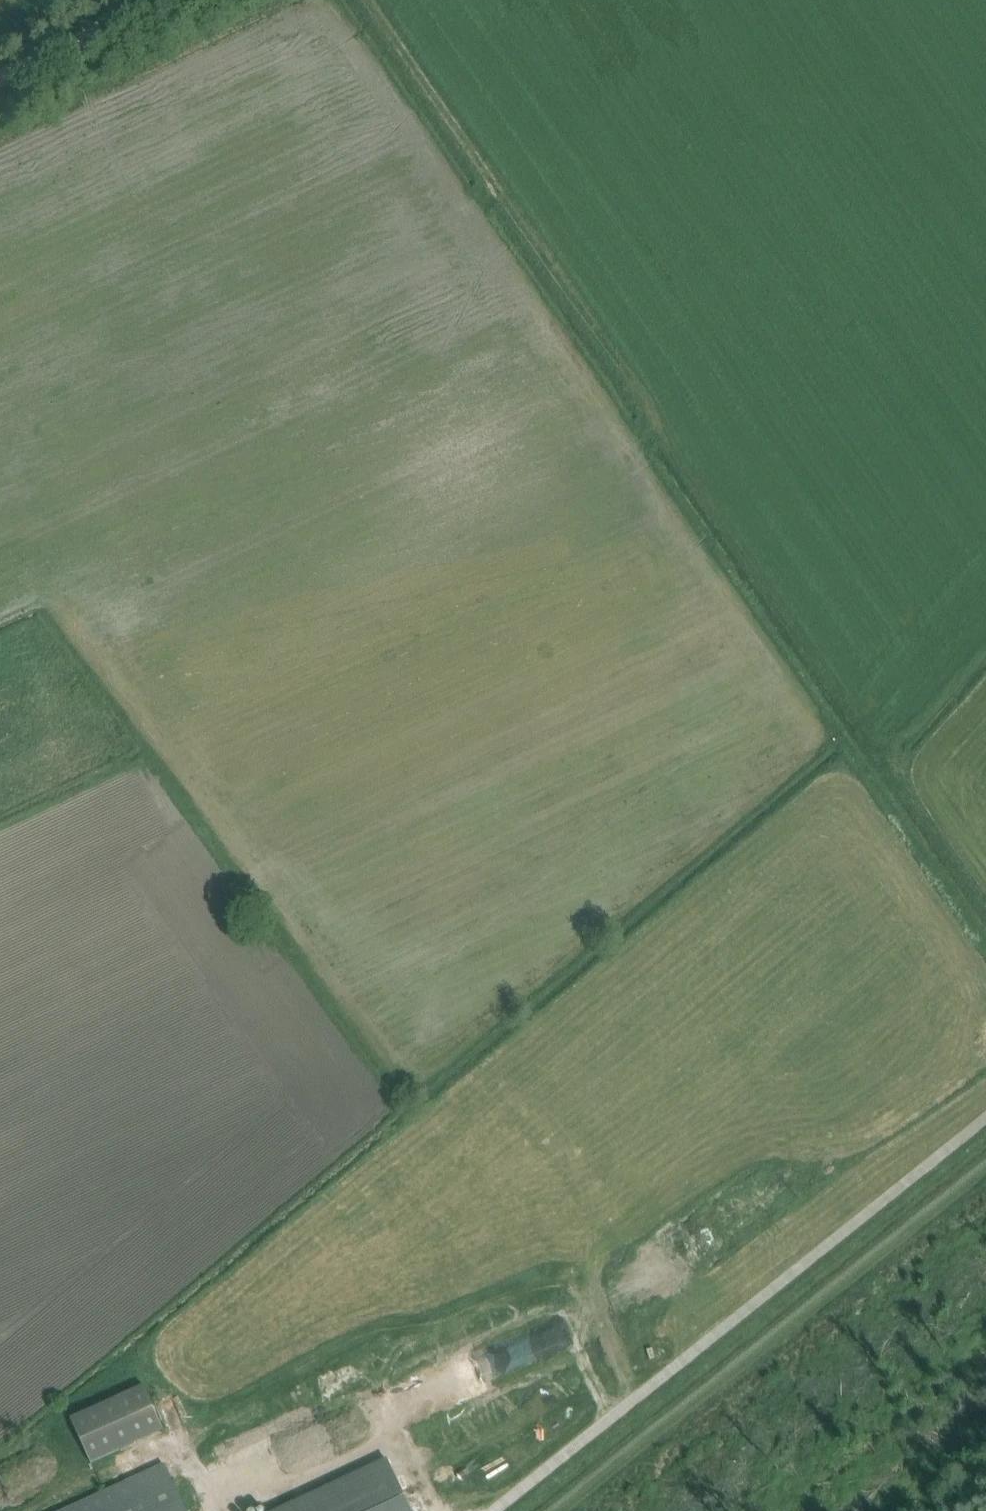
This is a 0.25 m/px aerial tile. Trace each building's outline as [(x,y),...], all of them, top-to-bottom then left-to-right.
[(60,1416),(81,1463),(156,1429),(134,1383),(60,1416)] [(388,1459),(274,1510),(411,1510),(388,1459)] [(64,1510),(186,1510),(165,1464),(64,1510)]
